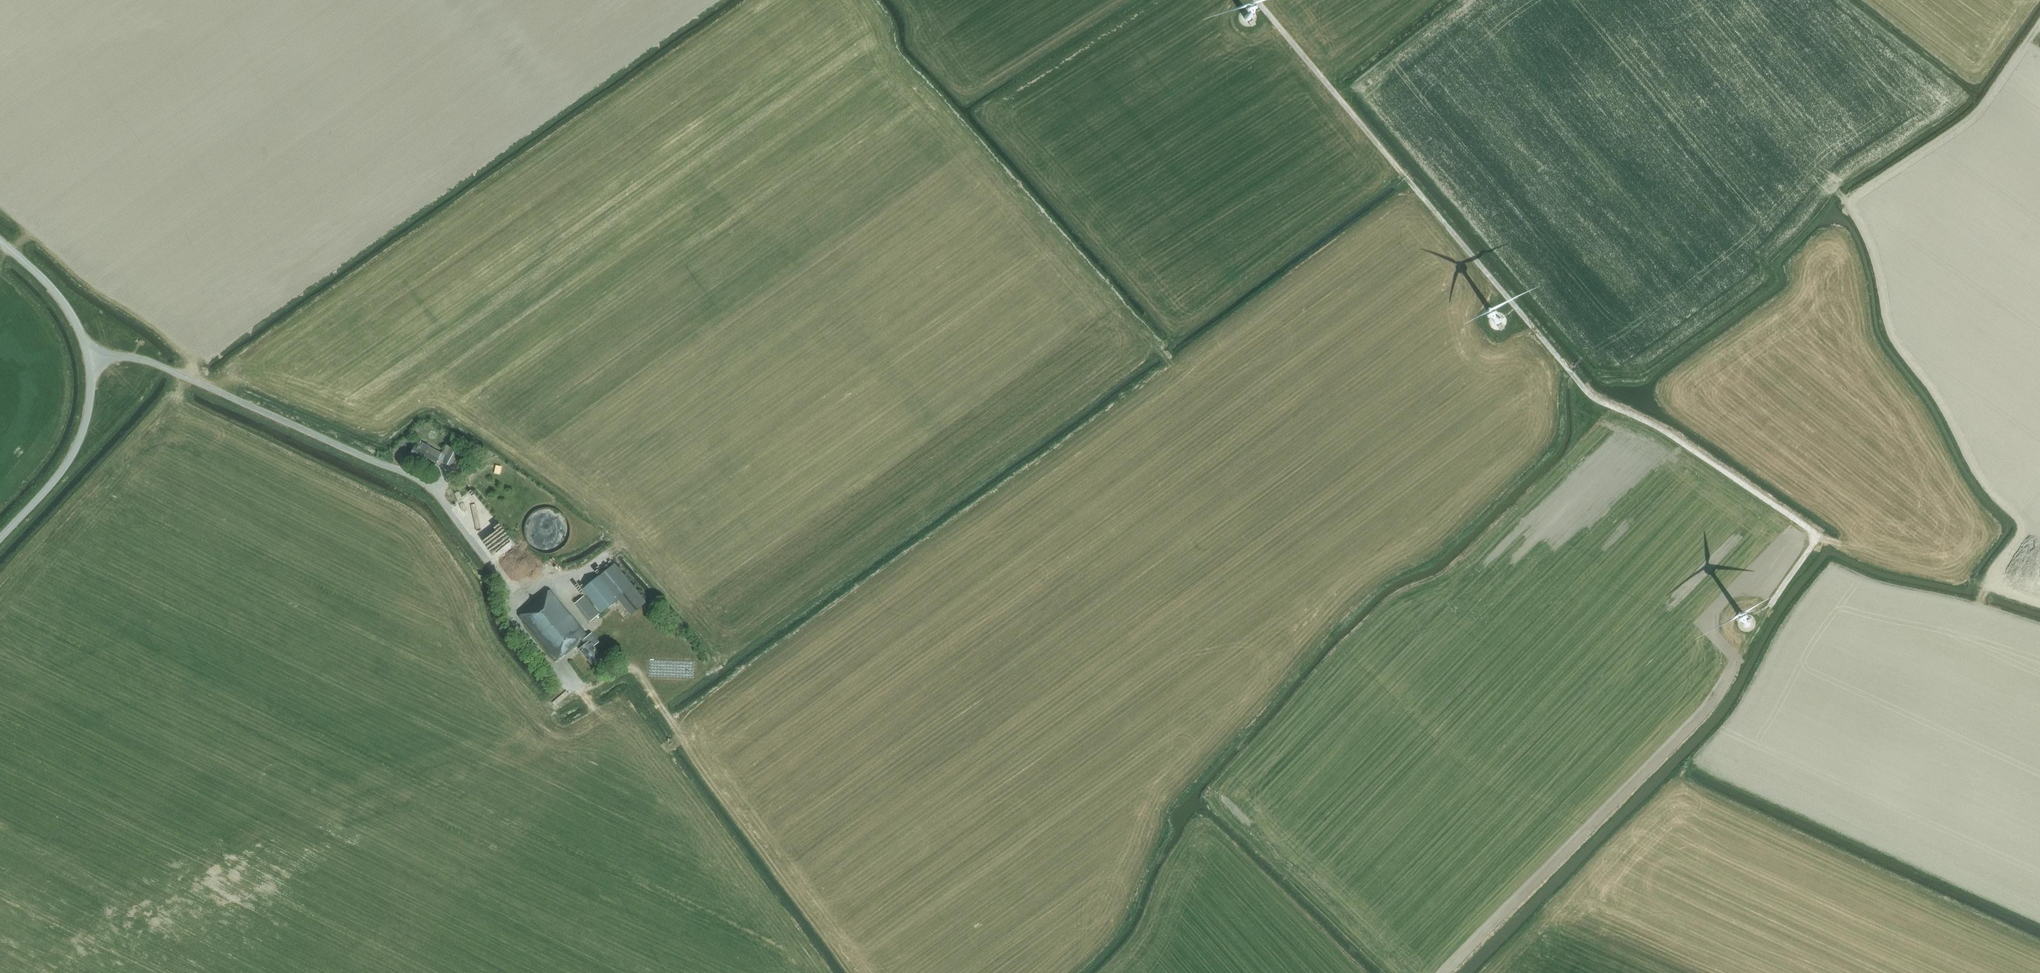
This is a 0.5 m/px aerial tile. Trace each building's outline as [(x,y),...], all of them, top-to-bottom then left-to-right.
[(445,457),(429,448),(430,447),(423,443),(424,443),(421,441),(420,444),(417,442),(415,447),(415,446),(410,455),(433,467),(437,460),(452,467),(461,471),(470,455),(461,450),(461,449),(452,445),(445,457)] [(567,520),(566,518),(565,516),(564,515),(562,513),(561,512),(559,511),(557,510),(555,509),(553,508),(551,508),(548,507),(546,507),(544,507),(542,508),(540,508),(538,509),(536,510),(534,511),(532,513),(531,514),(529,516),(528,517),(527,519),(526,521),(525,523),(524,525),(524,528),(524,530),(524,532),(524,534),(525,536),(525,538),(526,540),(527,542),(528,544),(530,546),(531,547),(533,549),(535,550),(537,551),(539,552),(541,552),(543,553),(545,553),(547,553),(550,553),(552,553),(554,552),(556,551),(558,550),(560,549),(561,548),(563,546),(565,545),(566,543),(567,541),(568,539),(569,537),(569,535),(570,533),(570,531),(570,529),(570,526),(569,524),(568,522),(567,520)] [(646,602),(633,586),(614,563),(598,576),(582,589),(602,613),(617,600),(630,616),(646,602)] [(592,664),(602,656),(593,646),(599,642),(591,633),(587,636),(550,590),(519,616),(556,661),(564,654),(565,655),(576,646),(592,664)] [(590,623),(599,614),(584,596),(574,604),(590,623)] [(651,661),(651,673),(693,675),(694,662),(662,661),(651,661)]
